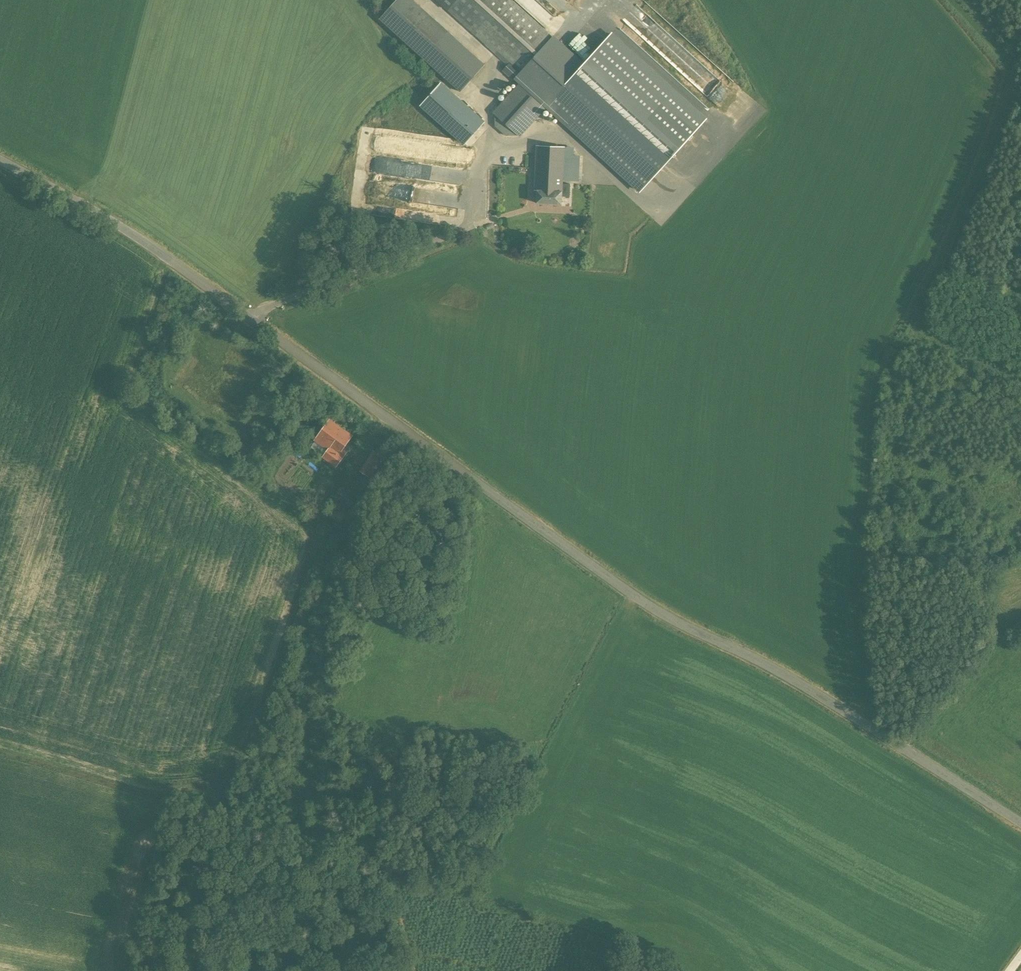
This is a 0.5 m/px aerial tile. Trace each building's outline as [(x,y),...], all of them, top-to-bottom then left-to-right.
[(460,92),(485,64),(413,0),(396,0),(379,19),(460,92)] [(518,75),(553,37),(512,0),(435,0),(518,75)] [(443,86),(424,107),(429,112),(467,146),(486,124),(461,102),(443,86)] [(561,204),(562,196),(570,196),(570,183),(562,183),(562,180),(564,147),(537,146),(535,190),(537,190),(536,203),(561,204)] [(347,451),(343,448),(352,436),(330,420),(314,440),(328,450),(323,457),(336,467),(347,451)] [(362,467),(374,475),(385,457),(373,450),(362,467)]
